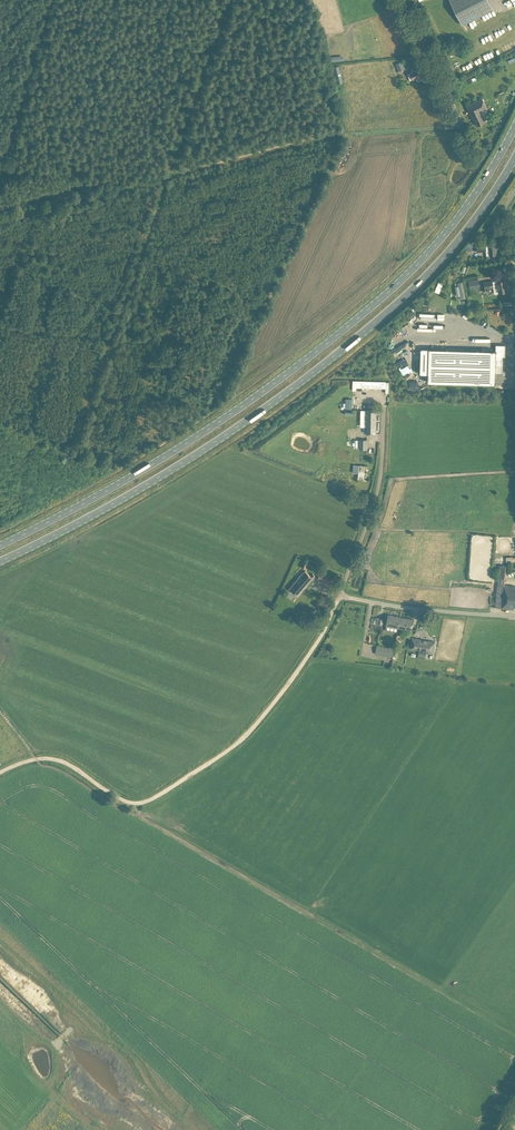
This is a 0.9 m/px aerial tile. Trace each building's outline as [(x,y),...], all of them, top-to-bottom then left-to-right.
[(461,22),(463,26),(494,10),(489,0),(450,0),(461,22)] [(408,59),(396,63),(399,71),(405,69),(403,64),(409,62),(408,59)] [(338,66),(332,68),(336,83),(342,82),(338,66)] [(417,81),(419,81),(423,79),(423,78),(422,75),(425,73),(422,67),(408,74),(411,80),(416,78),(417,81)] [(482,98),(467,105),(477,126),(486,121),(481,111),(487,108),(482,98)] [(469,243),(465,248),(469,252),(473,246),(469,243)] [(497,254),(495,244),(489,244),(489,246),(486,246),(486,245),(476,246),(477,252),(486,251),(486,255),(497,254)] [(478,279),(469,280),(470,289),(480,288),(478,279)] [(485,288),(493,286),(495,293),(499,293),(508,291),(506,284),(505,284),(504,280),(493,282),(492,280),(487,281),(484,282),(485,288)] [(458,282),(459,286),(456,286),(458,296),(461,295),(461,298),(466,298),(463,281),(458,282)] [(428,382),(495,384),(496,366),(502,366),(503,366),(503,359),(502,359),(501,359),(501,356),(505,356),(505,345),(496,345),(496,350),(493,350),(493,349),(482,348),(482,349),(482,350),(421,348),(420,373),(428,374),(428,382)] [(331,390),(334,390),(334,395),(341,395),(342,381),(332,380),(331,390)] [(376,434),(376,426),(376,410),(367,410),(366,433),(376,434)] [(359,450),(367,450),(367,439),(359,439),(359,450)] [(359,466),(358,479),(367,479),(367,470),(368,470),(369,468),(368,468),(368,466),(359,466)] [(495,607),(514,609),(514,607),(514,587),(505,586),(507,565),(500,565),(498,585),(495,607)] [(290,589),(298,596),(313,578),(315,576),(313,574),(311,576),(305,571),(290,589)] [(320,573),(318,579),(332,586),(335,580),(320,573)] [(386,626),(399,628),(400,623),(399,623),(400,617),(388,615),(386,626)] [(400,623),(399,628),(412,630),(414,619),(400,617),(399,623),(400,623)] [(412,638),(411,643),(410,648),(433,652),(434,647),(435,642),(412,638)] [(377,645),(375,654),(392,657),(394,649),(377,645)]
